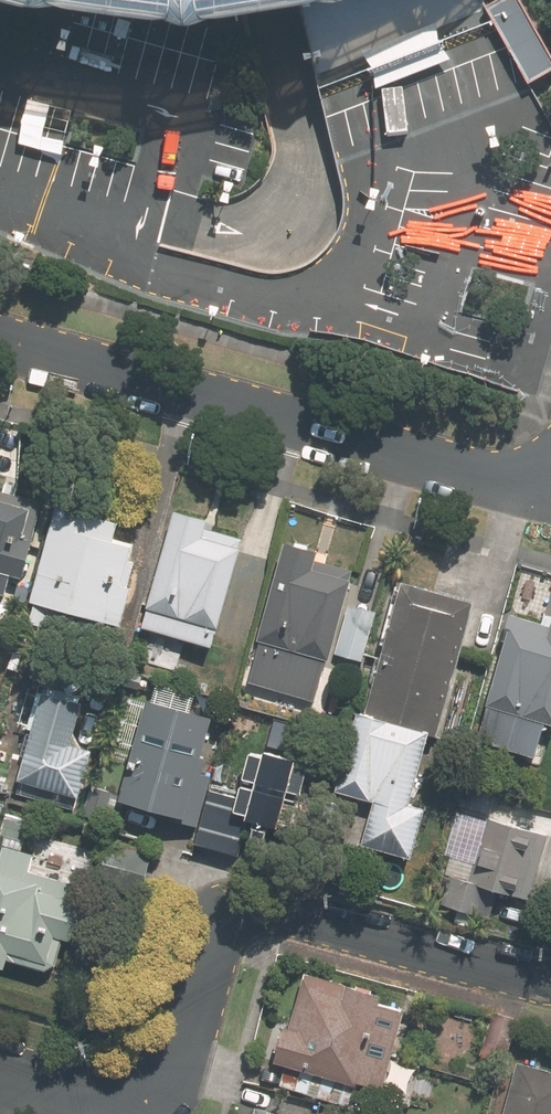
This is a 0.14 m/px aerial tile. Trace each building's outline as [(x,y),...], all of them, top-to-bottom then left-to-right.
[(29,6),(48,11),(183,32),(241,25),(246,24),(279,17),(302,11),(337,1),(340,0),(5,0),(29,6)] [(488,8),(496,22),(531,86),(550,75),(550,57),(520,0),(503,0),(488,8)] [(439,21),(361,54),(372,69),(375,87),(453,59),(438,42),(439,21)] [(4,594),(9,575),(24,579),(45,502),(0,489),(0,593),(4,594)] [(123,626),(135,587),(128,585),(134,562),(131,561),(136,544),(115,537),(119,522),(62,505),(34,601),(38,602),(33,623),(58,630),(63,609),(123,626)] [(209,517),(178,508),(145,625),(180,636),(177,646),(210,655),(219,624),(222,624),(244,546),(240,545),(243,537),(207,526),(209,517)] [(360,661),(374,611),(346,603),(355,570),(318,559),(320,553),(286,543),(260,640),(264,641),(252,682),(318,701),(332,653),(360,661)] [(446,735),(483,601),(412,581),(375,715),(366,712),(344,791),(382,802),(370,844),(420,858),(434,808),(419,804),(439,732),(446,735)] [(516,615),(491,703),(496,705),(486,739),(550,757),(550,625),(516,615)] [(80,701),(43,690),(14,792),(69,808),(73,794),(77,795),(90,749),(68,743),(80,701)] [(147,697),(118,798),(184,816),(183,821),(196,825),(211,775),(201,773),(206,757),(199,755),(211,715),(147,697)] [(299,761),(268,752),(267,756),(254,752),(247,778),(260,782),(258,789),(244,786),(240,800),(208,790),(194,842),(238,854),(248,818),(283,828),(284,824),(299,828),(306,803),(289,798),(292,788),(303,792),(310,767),(299,764),(299,761)] [(0,768),(0,786),(4,787),(9,770),(0,768)] [(446,904),(493,917),(500,891),(535,901),(550,843),(550,821),(495,805),(474,882),(453,877),(446,904)] [(8,969),(11,960),(55,972),(64,938),(74,942),(89,887),(30,871),(34,855),(21,851),(32,814),(7,807),(0,832),(0,846),(7,848),(0,873),(0,967),(8,969)] [(151,853),(109,842),(98,884),(139,897),(151,853)] [(393,999),(312,976),(297,1029),(291,1028),(281,1063),(290,1065),(284,1086),(356,1106),(363,1083),(387,1089),(409,1013),(391,1007),(393,999)] [(523,1064),(509,1113),(550,1113),(550,1072),(523,1064)]
